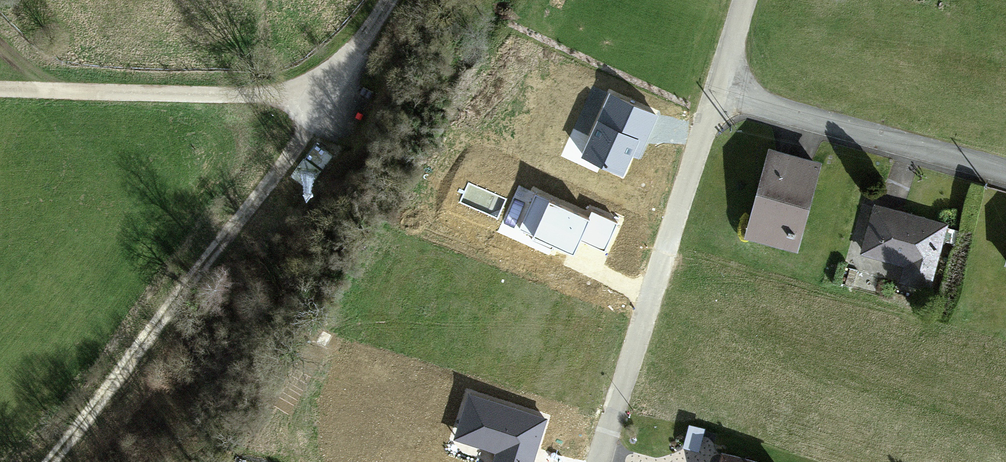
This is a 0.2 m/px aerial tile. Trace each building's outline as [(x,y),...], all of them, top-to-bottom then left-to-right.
[(822,169),(777,156),(764,206),(769,207),(765,223),(758,227),(803,241),(822,169)] [(943,226),(878,208),(864,253),(905,263),(901,282),(926,290),(943,226)] [(803,241),(758,227),(756,237),(801,251),(803,241)]
